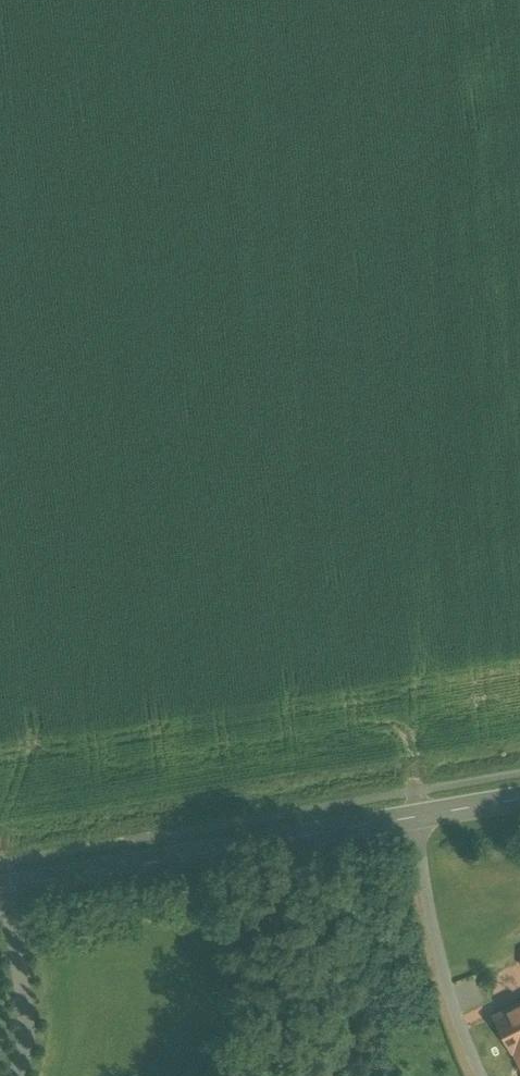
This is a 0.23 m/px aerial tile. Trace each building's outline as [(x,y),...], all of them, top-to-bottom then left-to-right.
[(485,1002),(519,1074),(519,986),(485,1002)]
